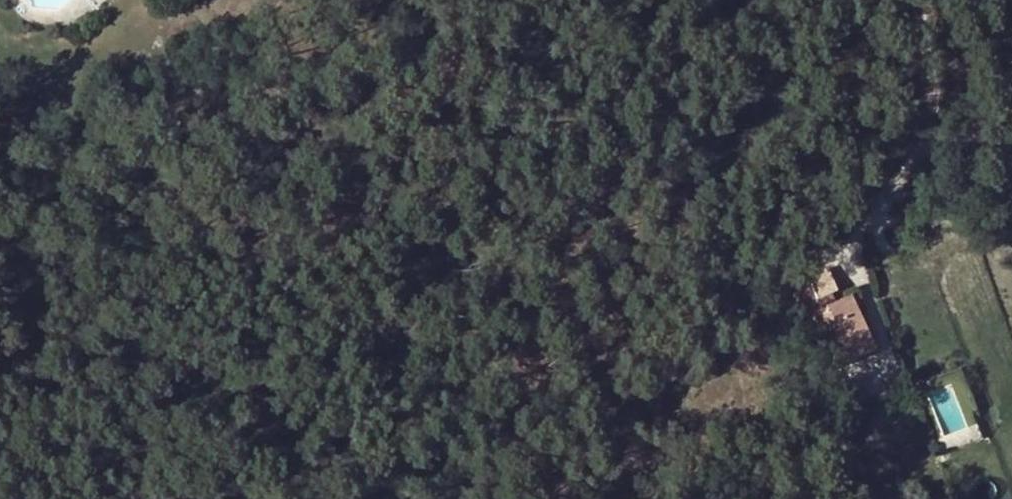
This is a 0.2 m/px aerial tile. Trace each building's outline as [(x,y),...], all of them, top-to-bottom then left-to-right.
[(812,286),(793,295),(808,327),(818,322),(840,367),(877,349),(852,297),(836,304),(832,294),(838,291),(829,270),(810,279),(812,286)]
